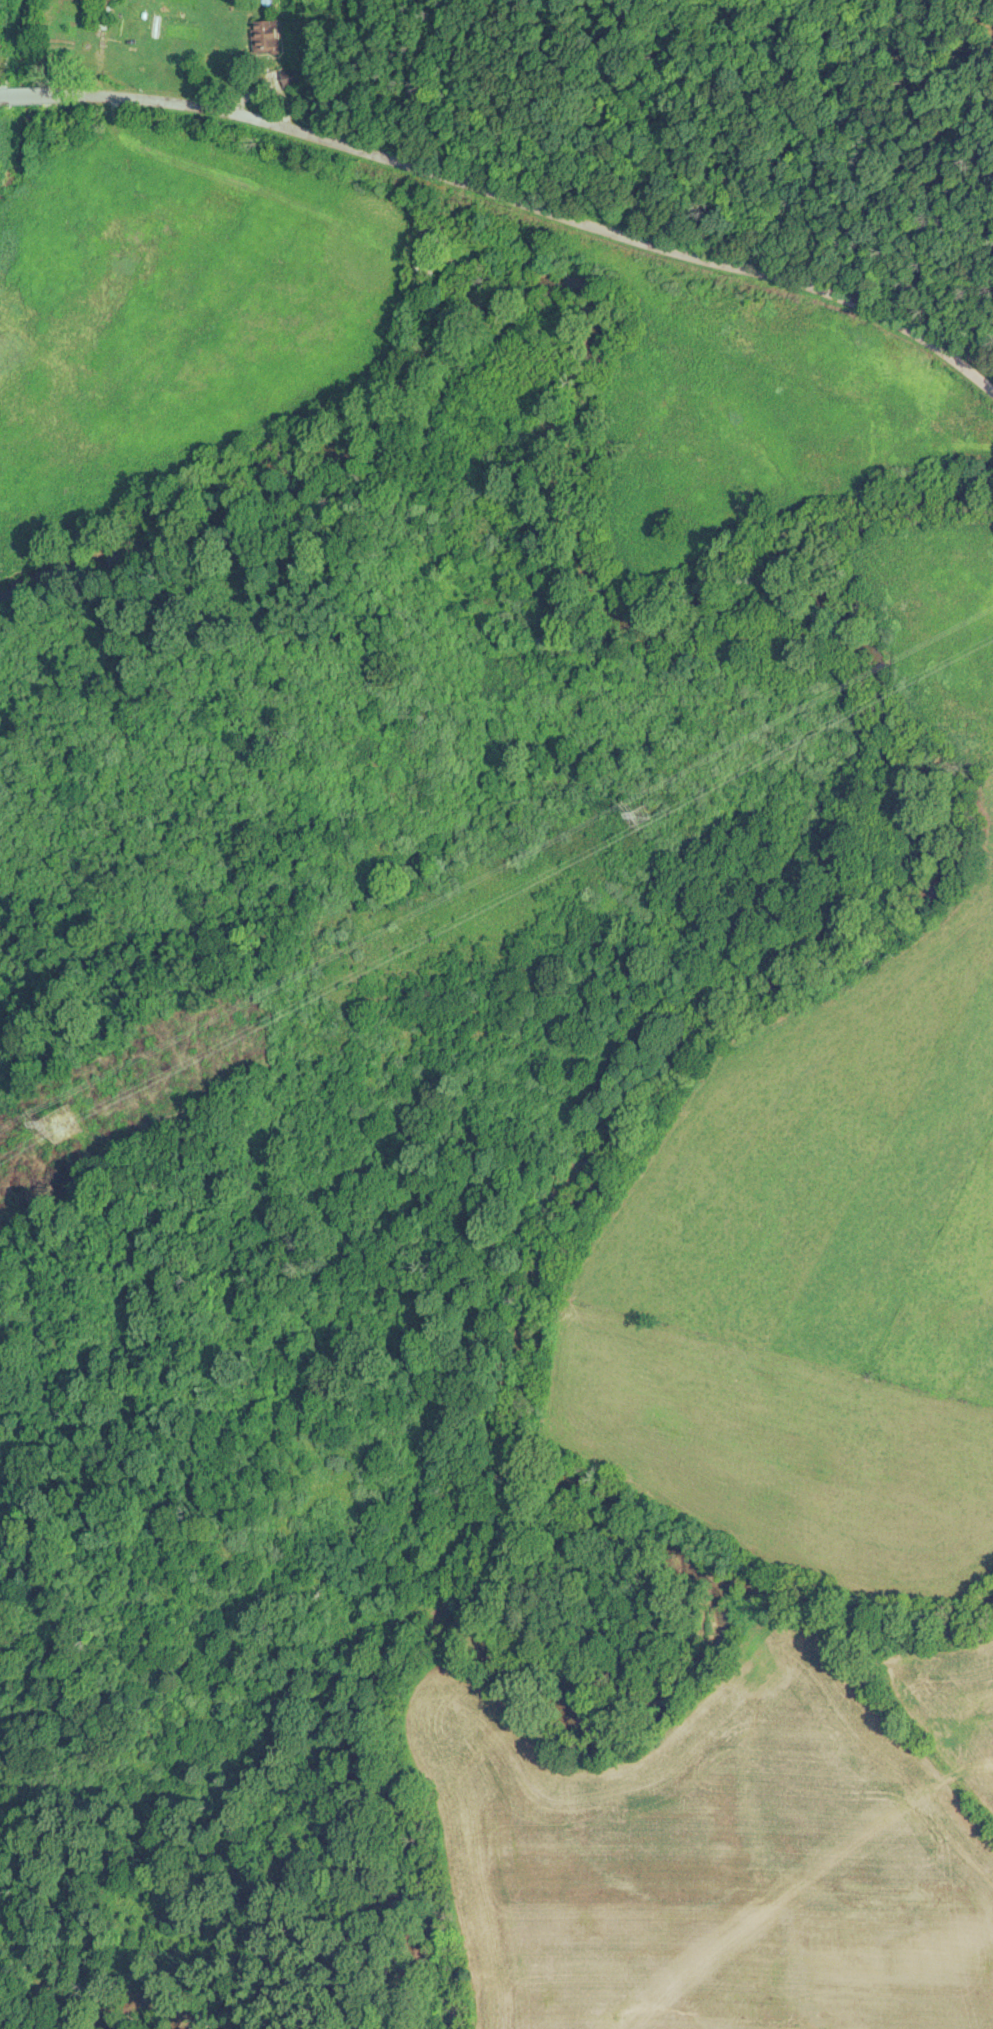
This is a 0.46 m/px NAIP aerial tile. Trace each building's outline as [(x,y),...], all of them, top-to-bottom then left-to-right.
[(280,54),(280,20),(255,20),(255,54),(280,54)] [(301,84),(297,68),(283,72),(286,87),(301,84)]
